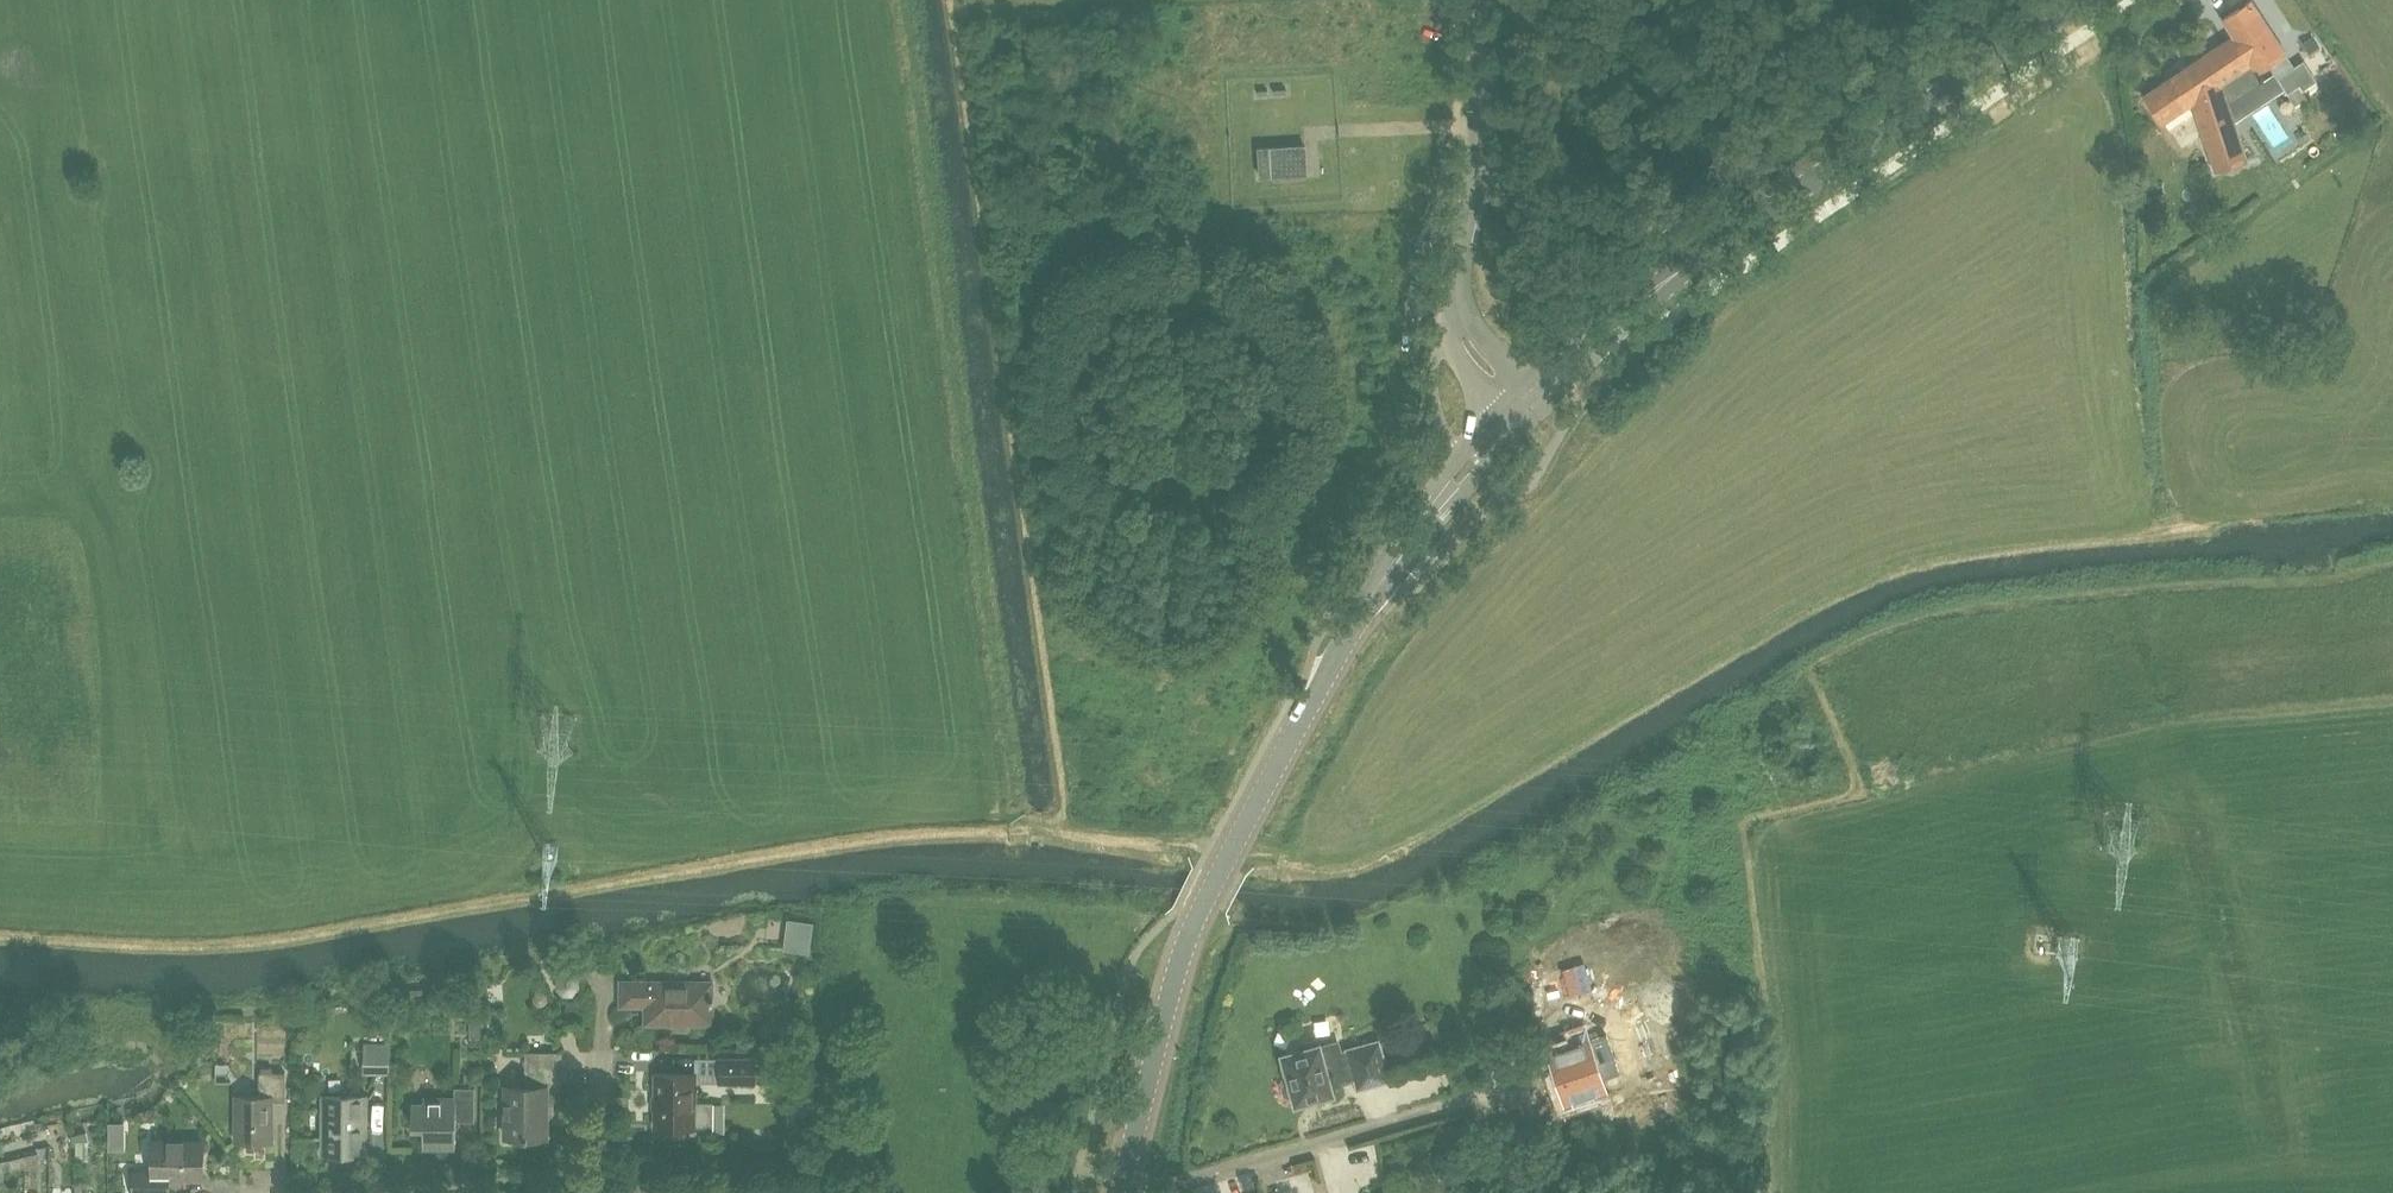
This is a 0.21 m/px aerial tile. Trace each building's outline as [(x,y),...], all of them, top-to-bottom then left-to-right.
[(2251,0),(2250,0),(2221,18),(2233,35),(2143,95),(2162,123),(2192,103),(2215,171),(2247,161),(2227,104),(2263,79),(2257,71),(2285,53),(2251,0)] [(2277,75),(2287,93),(2299,84),(2303,90),(2317,81),(2303,61),(2277,75)] [(1307,174),(1306,146),(1258,148),(1260,177),(1307,174)] [(769,926),(768,947),(792,947),(793,926),(769,926)] [(559,972),(559,988),(564,994),(572,994),(578,989),(578,972),(572,967),(565,967),(559,972)] [(713,1024),(713,982),(621,981),(621,1006),(656,1006),(656,1024),(713,1024)] [(1599,1005),(1621,1055),(1651,1042),(1629,992),(1599,1005)] [(567,1006),(566,1021),(580,1021),(581,1006),(579,1006),(569,1006),(567,1006)] [(1573,1046),(1549,1054),(1566,1102),(1605,1089),(1596,1063),(1607,1059),(1614,1057),(1607,1037),(1604,1038),(1590,1044),(1586,1032),(1570,1037),(1573,1046)] [(1330,1082),(1355,1075),(1358,1086),(1388,1078),(1378,1042),(1348,1050),(1349,1051),(1340,1054),(1337,1043),(1320,1048),(1319,1044),(1283,1054),(1289,1079),(1285,1080),(1282,1086),(1284,1095),(1290,1098),(1295,1097),(1296,1102),(1333,1092),(1330,1082)] [(390,1073),(390,1044),(364,1044),(364,1073),(390,1073)] [(562,1108),(562,1052),(526,1052),(525,1086),(506,1086),(505,1137),(546,1137),(547,1115),(554,1108),(562,1108)] [(719,1058),(719,1077),(741,1077),(741,1083),(774,1084),(774,1059),(719,1058)] [(285,1101),(285,1072),(259,1072),(259,1096),(236,1096),(235,1141),(273,1141),(273,1101),(285,1101)] [(655,1128),(691,1128),(691,1134),(714,1134),(714,1102),(695,1102),(696,1074),(655,1074),(655,1128)] [(475,1122),(475,1087),(455,1087),(455,1099),(423,1098),(423,1104),(412,1104),(412,1127),(423,1127),(423,1147),(456,1147),(456,1121),(475,1122)] [(366,1154),(366,1097),(323,1096),(323,1153),(366,1154)] [(74,1146),(89,1142),(86,1132),(72,1136),(74,1146)] [(203,1141),(153,1141),(152,1172),(133,1172),(133,1192),(169,1192),(169,1177),(203,1178),(203,1141)] [(26,1166),(40,1163),(38,1153),(24,1156),(26,1166)] [(11,1170),(26,1166),(24,1156),(9,1160),(11,1170)]
